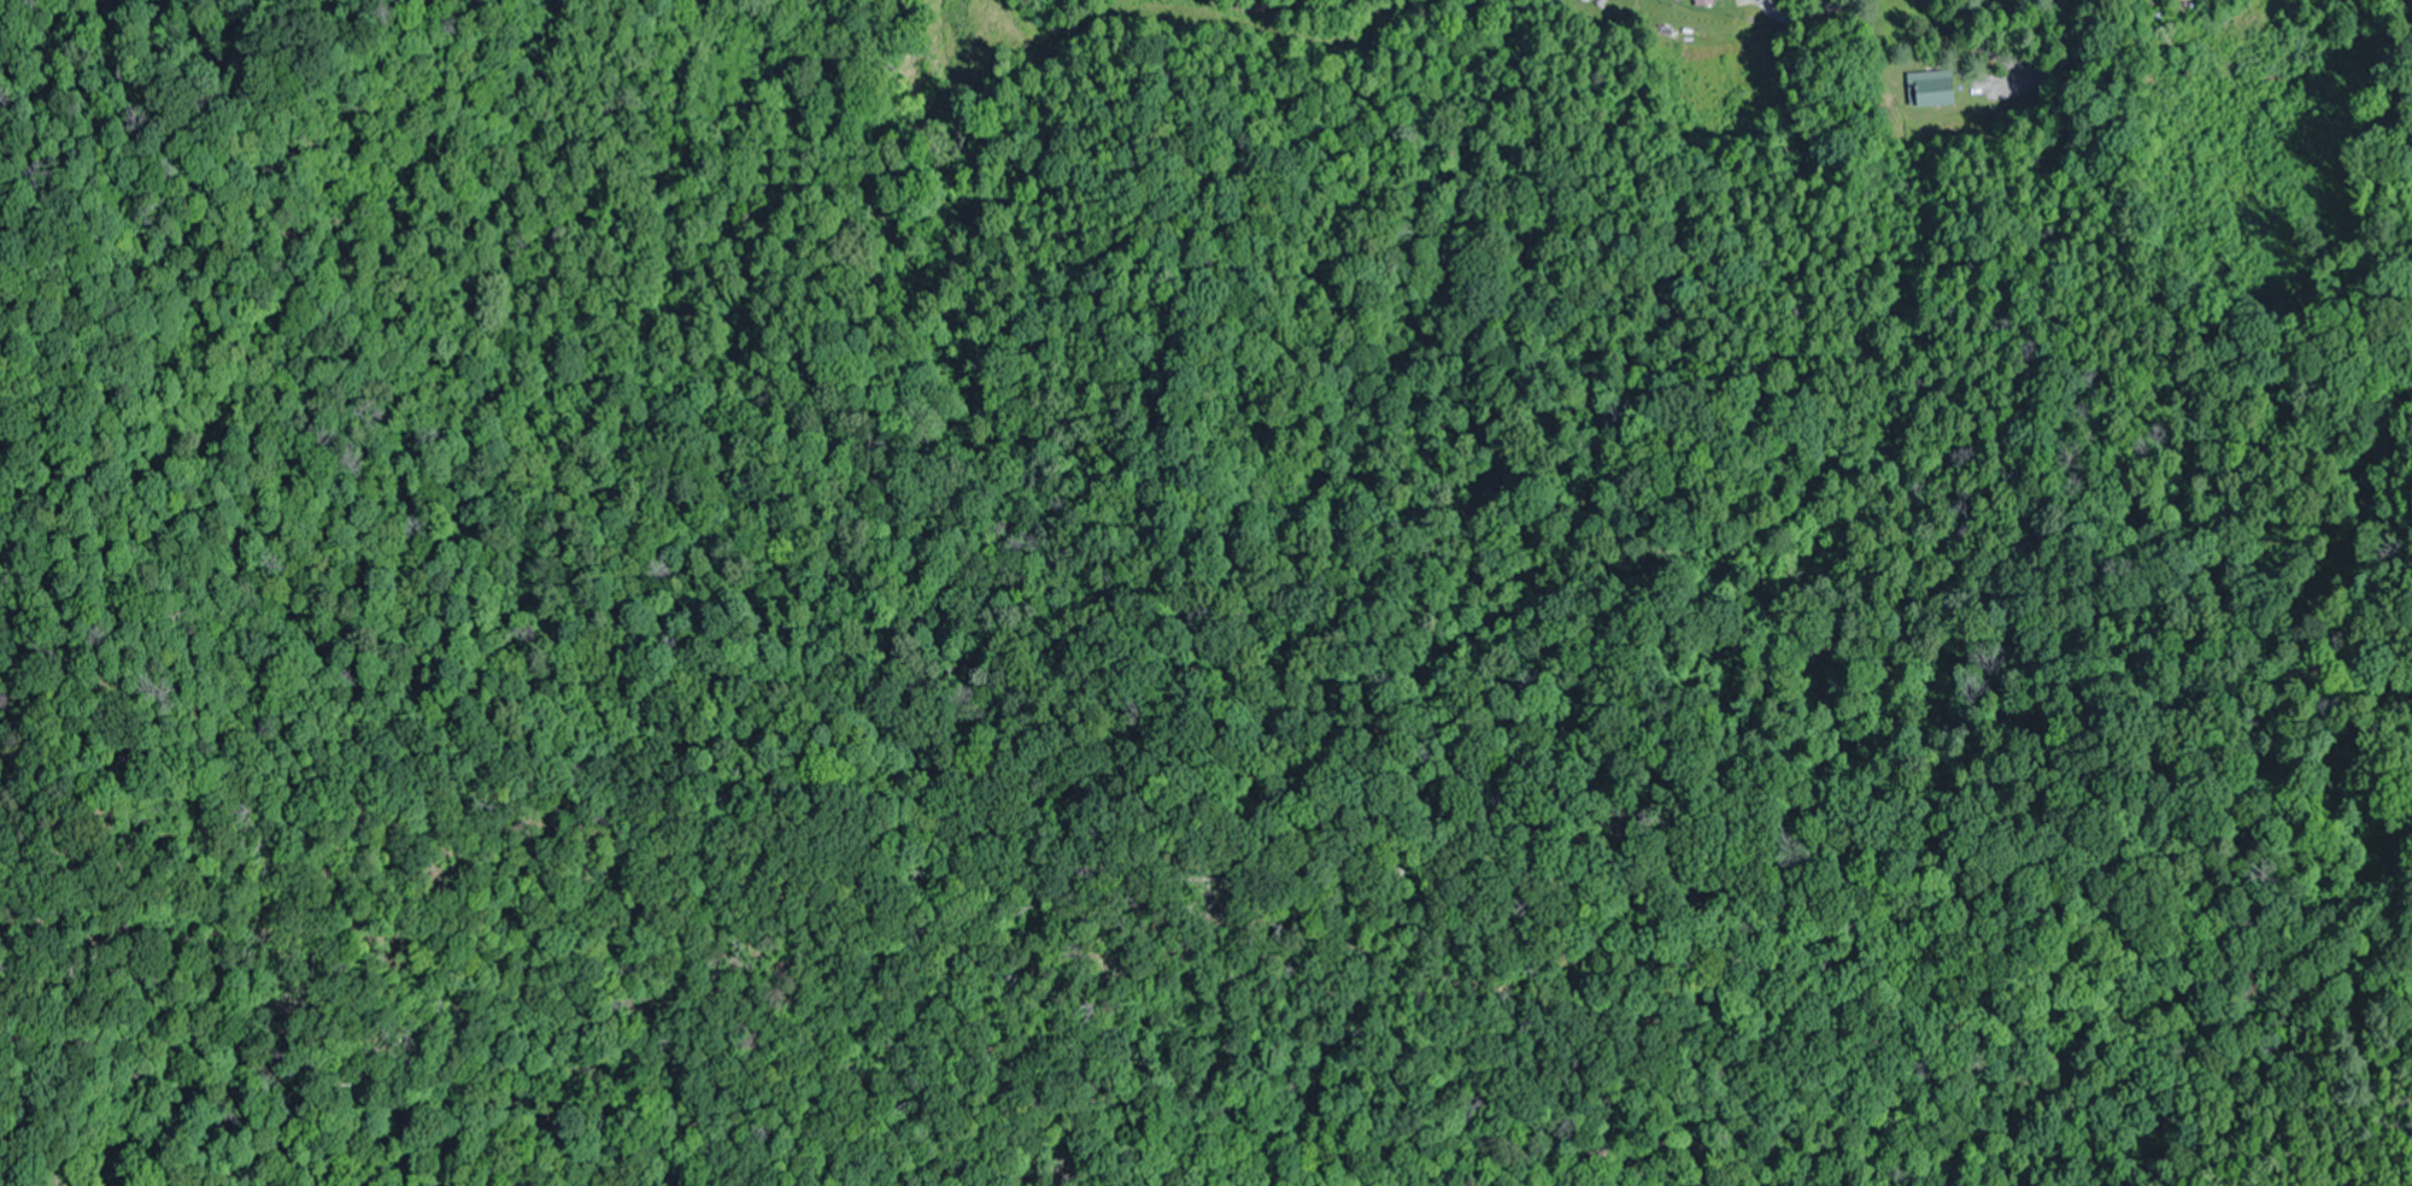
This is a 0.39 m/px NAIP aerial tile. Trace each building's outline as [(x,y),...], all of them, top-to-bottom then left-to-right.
[(1912,110),(1956,106),(1954,71),(1909,74),(1912,110)]
